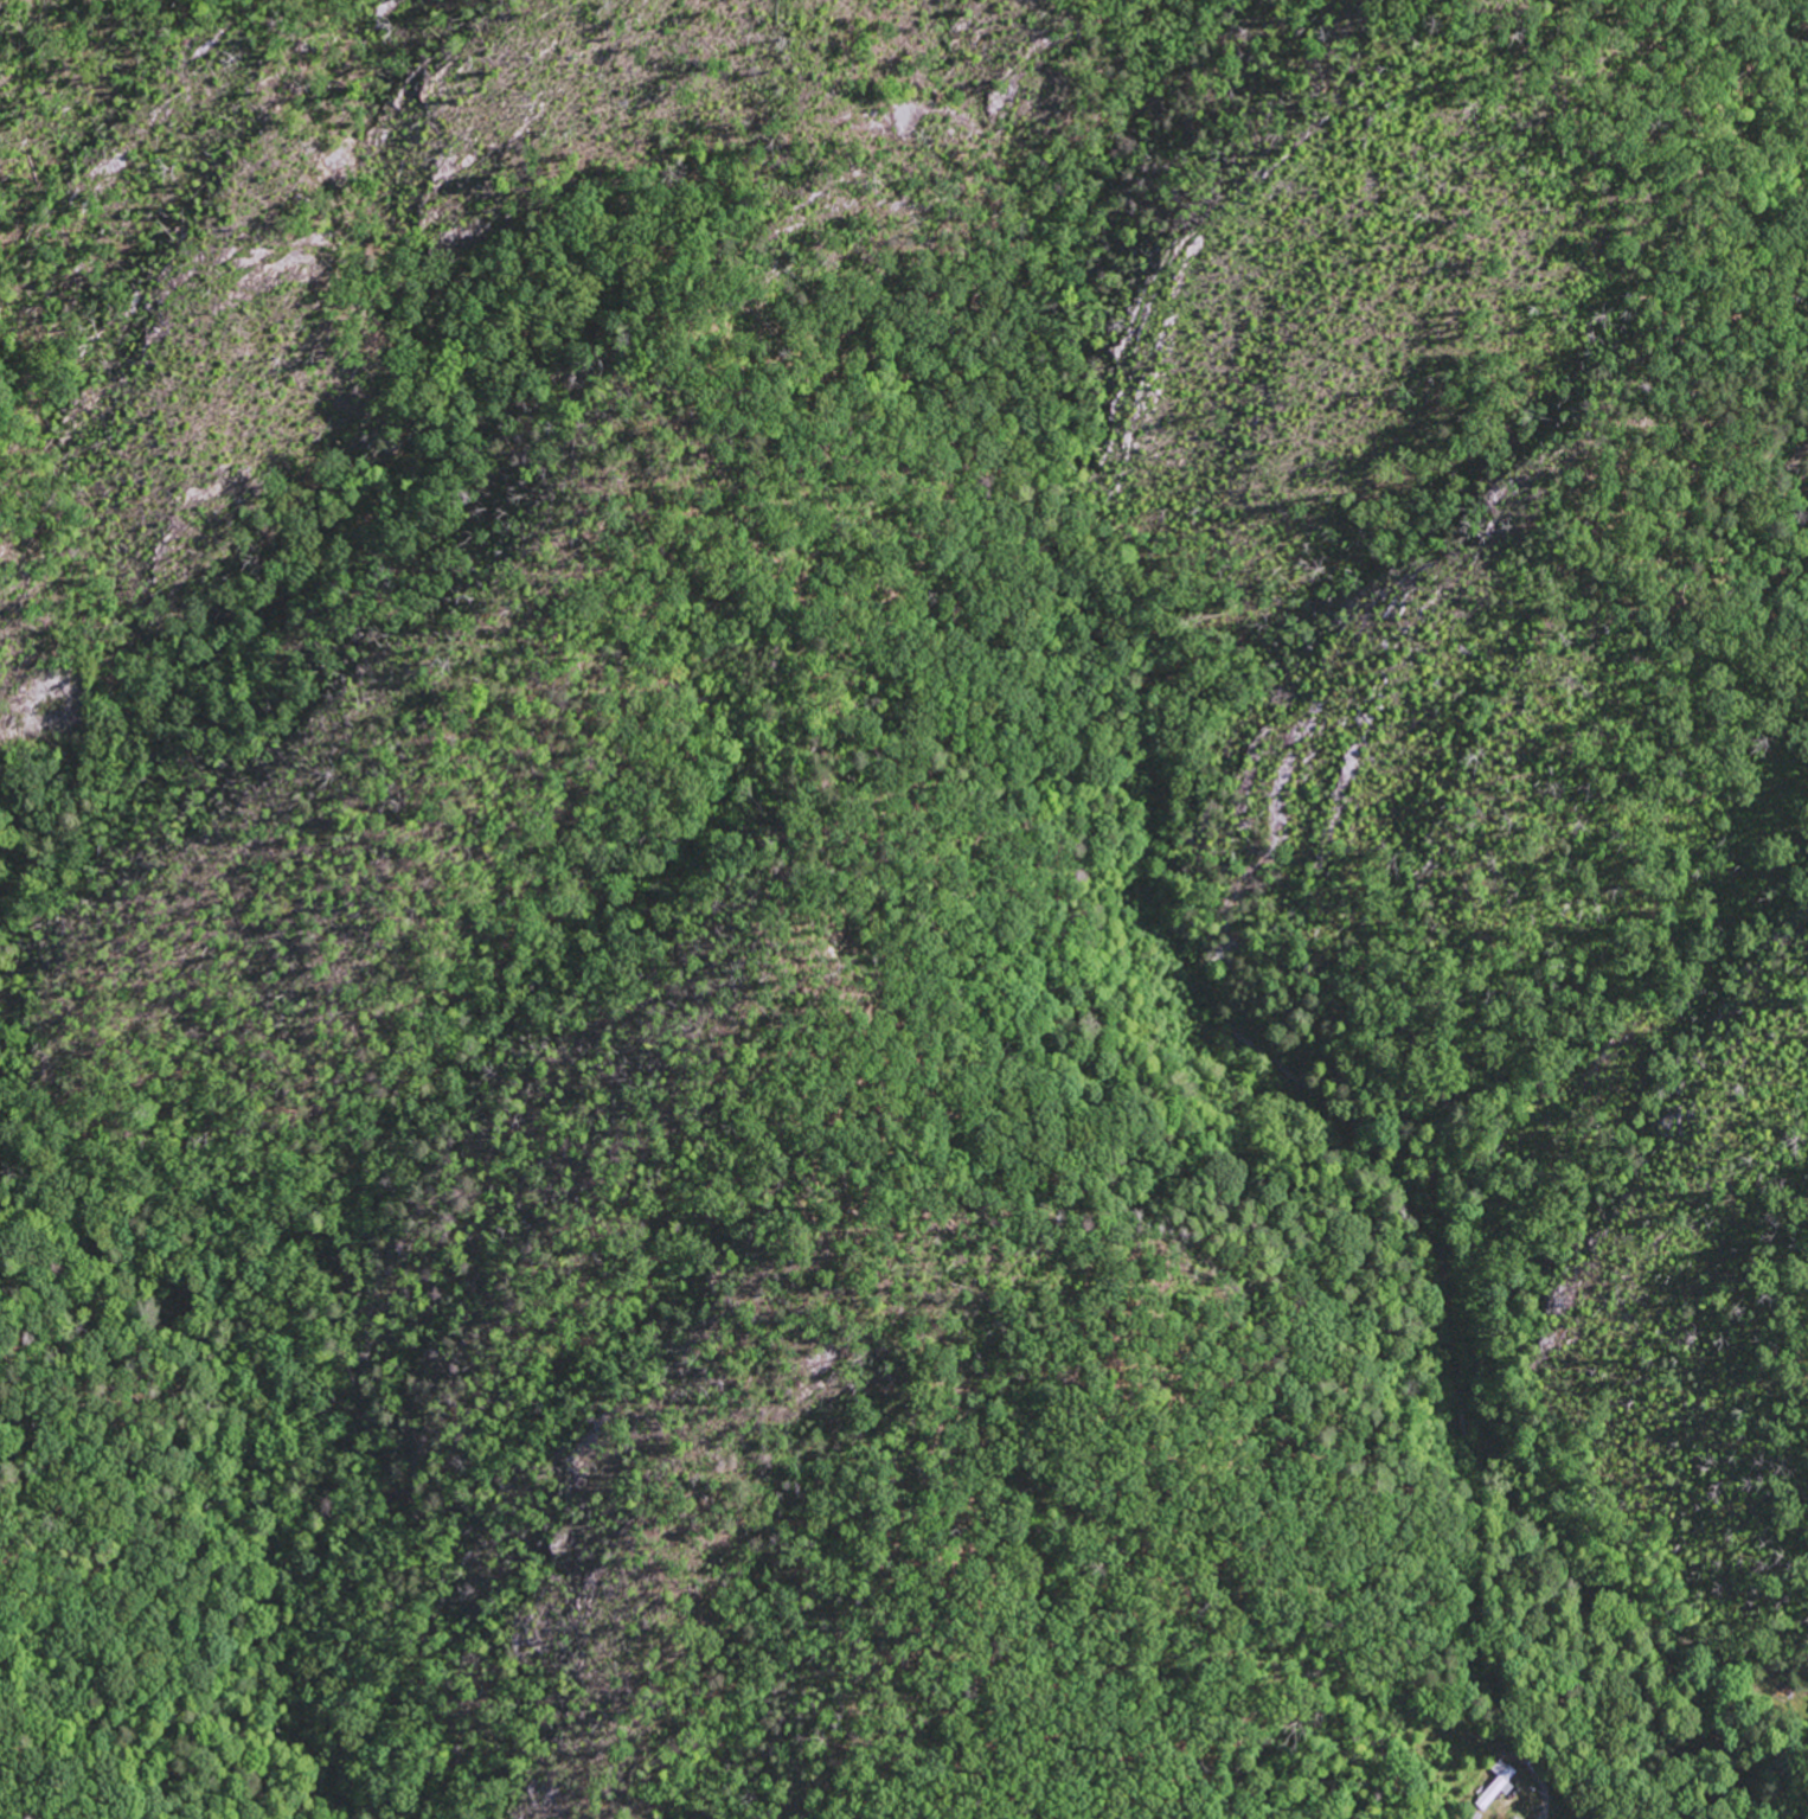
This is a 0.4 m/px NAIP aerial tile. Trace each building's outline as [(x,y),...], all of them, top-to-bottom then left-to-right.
[(1499,1777),(1475,1803),(1483,1811),(1517,1773),(1501,1758),(1491,1770),(1499,1777)]
